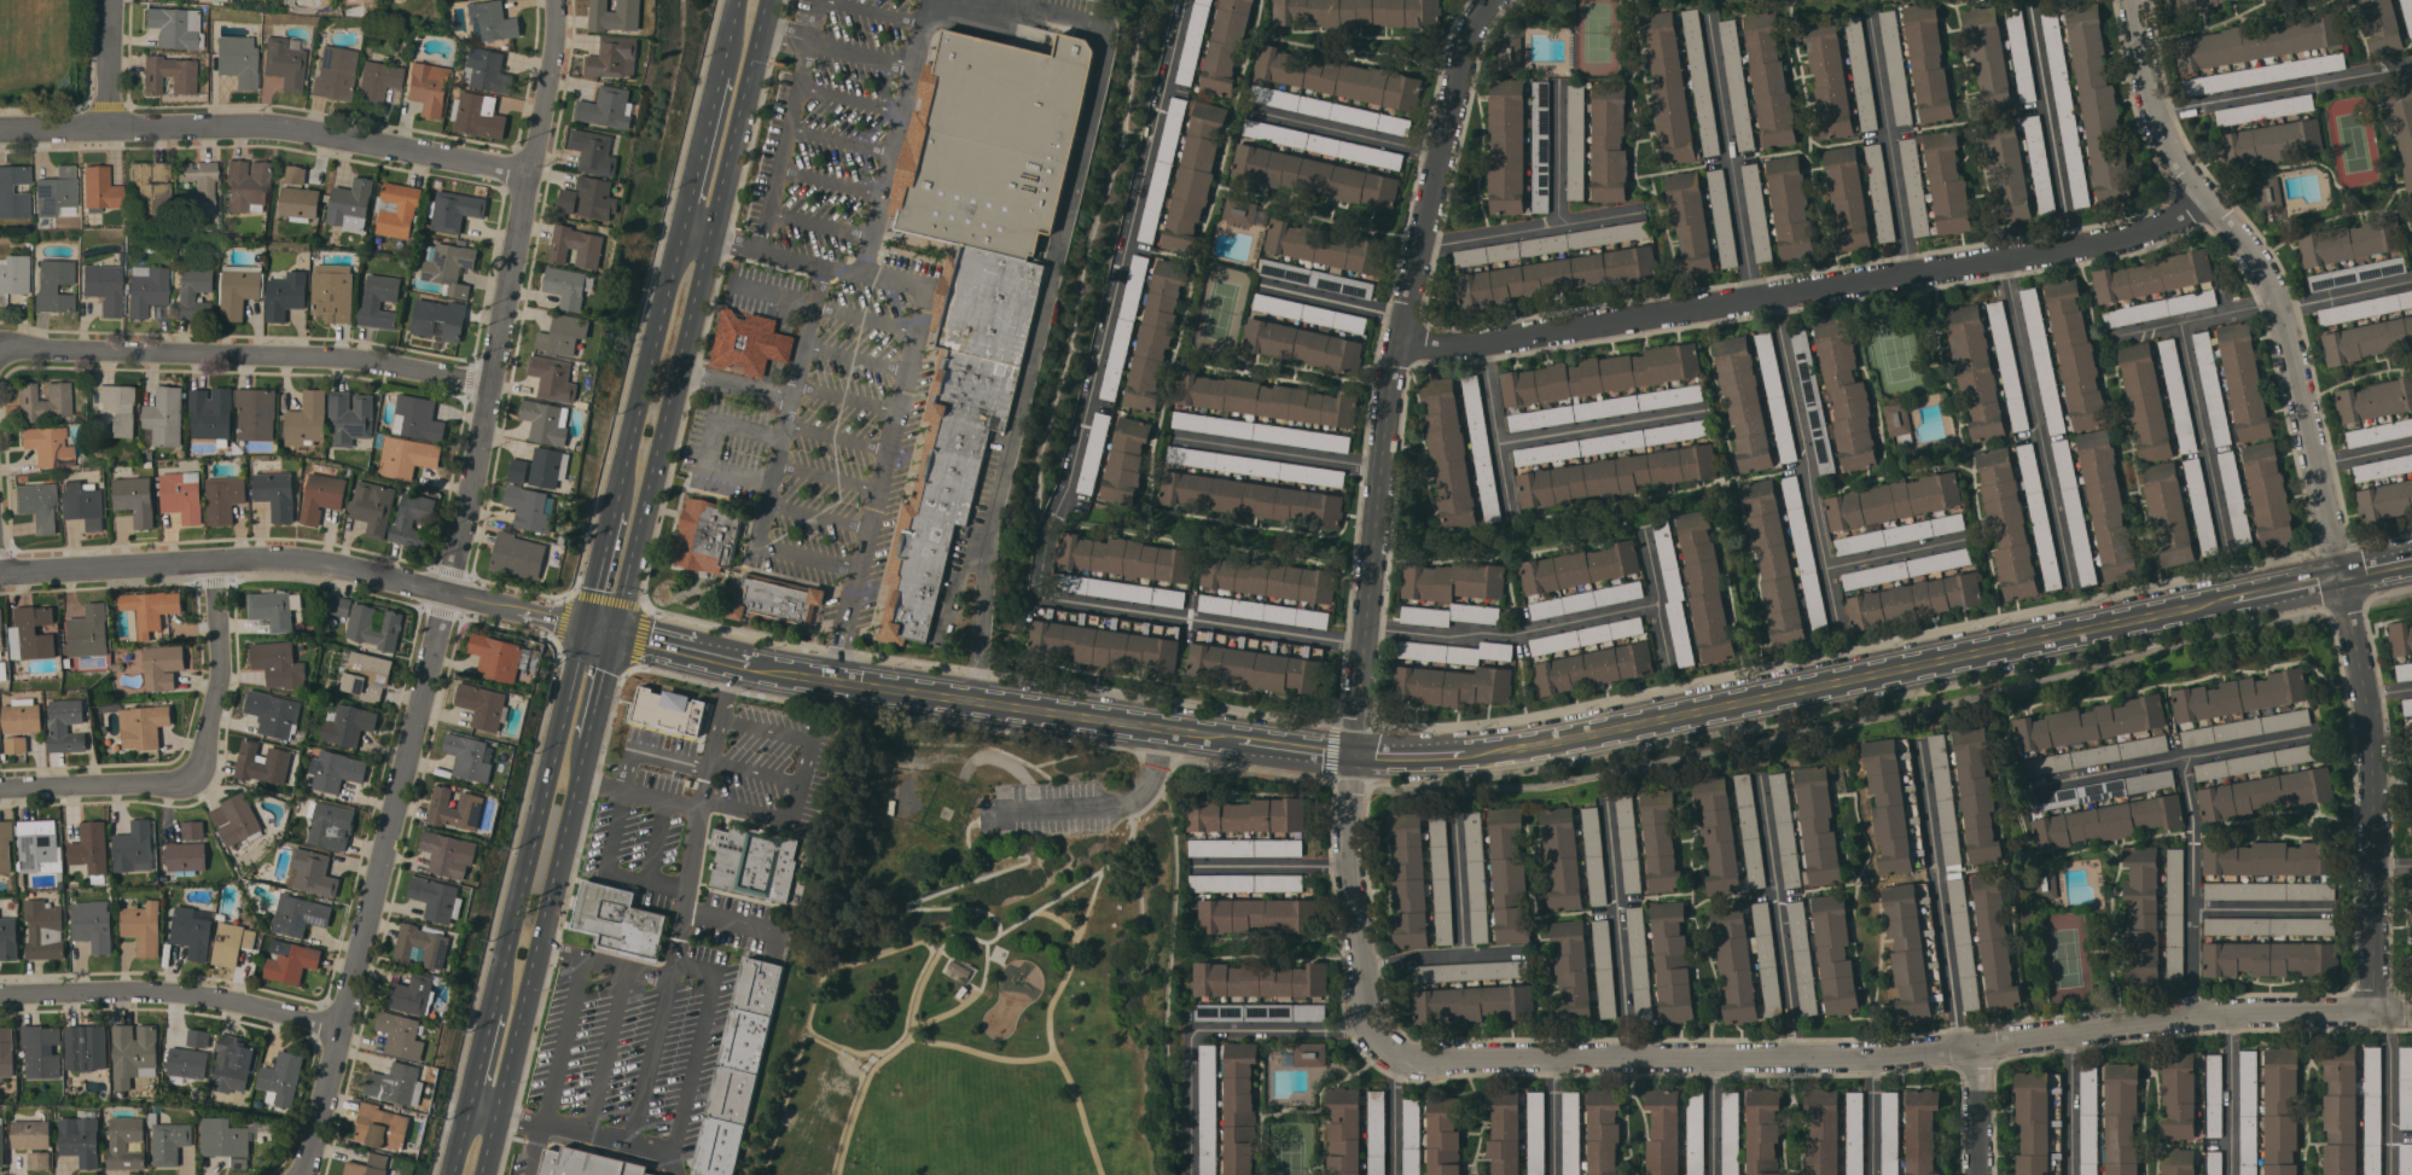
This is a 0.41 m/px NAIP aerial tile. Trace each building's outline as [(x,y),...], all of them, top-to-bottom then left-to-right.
[(465,4),(493,0),(503,0),(505,18),(517,17),(517,14),(518,14),(522,36),(480,41),(480,36),(473,36),(471,23),(469,23),(465,4)] [(589,30),(591,0),(609,0),(609,11),(618,11),(619,0),(642,0),(640,30),(620,28),(620,29),(606,28),(606,31),(589,30)] [(1175,82),(1196,0),(1212,0),(1192,86),(1175,82)] [(1207,58),(1221,0),(1255,0),(1255,1),(1253,1),(1242,48),(1239,48),(1233,70),(1234,71),(1233,77),(1237,78),(1232,98),(1199,89),(1204,70),(1198,69),(1202,57),(1207,58)] [(1273,25),(1273,0),(1440,0),(1440,24),(1422,23),(1422,25),(1413,25),(1413,27),(1406,27),(1406,25),(1405,25),(1405,27),(1397,27),(1397,25),(1388,25),(1388,23),(1358,23),(1358,25),(1342,25),(1342,27),(1331,27),(1331,25),(1323,25),(1323,23),(1289,23),(1289,25),(1273,25)] [(2167,14),(2164,0),(2225,0),(2219,1),(2220,4),(2209,6),(2209,7),(2195,11),(2193,10),(2167,14)] [(2364,6),(2362,0),(2393,0),(2400,28),(2405,47),(2372,57),(2367,37),(2371,36),(2362,6),(2364,6)] [(2411,45),(2401,0),(2411,0),(2411,45)] [(1922,123),(1920,116),(1914,117),(1913,109),(1919,107),(1902,6),(1936,1),(1939,19),(1937,21),(1942,53),(1940,53),(1941,60),(1941,66),(1945,66),(1949,98),(1952,98),(1954,117),(1922,123)] [(2080,5),(2080,4),(2090,1),(2090,4),(2098,2),(2102,22),(2100,22),(2105,54),(2103,54),(2104,62),(2105,62),(2105,69),(2104,69),(2105,70),(2106,77),(2108,85),(2112,83),(2112,86),(2114,86),(2115,93),(2116,105),(2117,105),(2120,116),(2119,116),(2119,118),(2116,118),(2120,134),(2116,135),(2119,149),(2123,147),(2133,199),(2123,200),(2125,203),(2114,204),(2114,203),(2099,205),(2096,187),(2090,188),(2087,173),(2093,173),(2085,121),(2081,121),(2079,107),(2082,107),(2076,74),(2073,74),(2070,60),(2074,60),(2074,57),(2070,58),(2068,45),(2071,43),(2065,7),(2080,5)] [(2004,6),(2021,2),(2036,100),(2021,103),(2004,6)] [(2012,105),(1980,111),(1977,92),(1981,92),(1980,85),(1978,85),(1977,78),(1978,77),(1978,76),(1977,76),(1976,70),(1976,69),(1975,62),(1972,63),(1969,43),(1970,42),(1969,30),(1965,30),(1963,11),(1971,10),(1971,8),(1980,6),(1980,7),(1995,5),(2012,105)] [(159,28),(145,28),(146,7),(199,10),(198,33),(203,33),(202,47),(196,47),(196,50),(158,47),(159,28)] [(1720,153),(1704,156),(1681,10),(1697,7),(1720,153)] [(1913,123),(1896,126),(1878,12),(1895,8),(1913,123)] [(1696,158),(1663,164),(1660,145),(1662,145),(1661,138),(1660,138),(1660,135),(1658,135),(1656,123),(1655,123),(1653,112),(1656,111),(1651,80),(1655,80),(1653,72),(1652,72),(1651,66),(1652,66),(1652,63),(1651,64),(1650,58),(1651,57),(1649,42),(1647,42),(1646,34),(1643,34),(1640,16),(1673,10),(1696,158)] [(1759,114),(1754,115),(1751,99),(1756,99),(1743,16),(1775,10),(1779,29),(1774,30),(1775,37),(1775,36),(1777,43),(1775,43),(1777,46),(1778,46),(1779,53),(1778,53),(1779,60),(1783,59),(1788,91),(1789,91),(1792,110),(1794,110),(1795,117),(1794,117),(1795,128),(1797,142),(1763,149),(1759,114)] [(2179,71),(2173,37),(2193,34),(2193,36),(2222,31),(2222,29),(2240,25),(2242,28),(2263,23),(2265,28),(2280,24),(2280,23),(2286,22),(2286,21),(2319,14),(2319,13),(2338,10),(2343,42),(2179,71)] [(2040,14),(2057,11),(2091,205),(2074,208),(2040,14)] [(1843,17),(1860,14),(1878,128),(1861,130),(1843,17)] [(1823,139),(1818,110),(1817,110),(1814,98),(1815,98),(1814,87),(1815,87),(1815,80),(1817,80),(1817,77),(1814,77),(1814,74),(1812,74),(1811,63),(1808,63),(1807,54),(1808,54),(1803,22),(1836,17),(1854,134),(1823,139)] [(1755,149),(1738,151),(1718,21),(1734,18),(1755,149)] [(1059,33),(1091,40),(1097,52),(1053,234),(1041,232),(1035,256),(1029,254),(1028,261),(963,246),(896,229),(899,216),(890,215),(914,111),(922,112),(925,99),(918,98),(925,64),(935,66),(945,29),(1054,56),(1059,33)] [(639,37),(638,58),(637,75),(628,75),(627,77),(586,75),(586,54),(600,56),(601,35),(639,37)] [(217,36),(252,36),(252,47),(257,47),(256,89),(237,89),(237,75),(216,74),(217,36)] [(306,50),(301,93),(281,91),(283,76),(263,74),(267,36),(287,37),(287,39),(303,40),(303,50),(306,50)] [(1499,69),(1499,37),(1521,37),(1522,69),(1499,69)] [(1260,41),(1279,46),(1278,50),(1292,53),(1291,54),(1309,58),(1309,56),(1371,69),(1372,66),(1382,69),(1382,68),(1389,69),(1388,70),(1390,71),(1390,70),(1397,71),(1397,72),(1405,74),(1405,75),(1423,80),(1416,111),(1253,75),(1260,41)] [(358,51),(353,74),(354,74),(349,101),(337,99),(337,100),(326,98),(326,97),(310,94),(313,76),(318,77),(322,45),(358,51)] [(501,72),(515,75),(511,94),(471,86),(471,82),(464,81),(466,65),(465,65),(469,46),(505,53),(501,72)] [(2185,95),(2183,80),(2343,52),(2346,68),(2185,95)] [(194,94),(172,93),(172,76),(162,76),(162,94),(144,94),(145,54),(162,56),(162,59),(196,60),(194,94)] [(403,68),(399,88),(385,86),(380,107),(356,103),(364,60),(403,68)] [(412,62),(451,68),(442,120),(422,116),(422,114),(423,114),(425,101),(406,98),(412,62)] [(1524,214),(1492,214),(1492,196),(1489,196),(1489,187),(1488,187),(1489,161),(1493,161),(1493,130),(1490,130),(1490,122),(1489,122),(1489,115),(1490,115),(1490,112),(1489,112),(1489,105),(1490,105),(1490,97),(1492,97),(1492,78),(1525,78),(1524,214)] [(2381,86),(2411,78),(2411,205),(2408,191),(2407,191),(2404,176),(2405,176),(2401,164),(2405,163),(2399,140),(2398,140),(2395,130),(2396,129),(2390,109),(2389,109),(2388,105),(2385,105),(2381,86)] [(1548,213),(1533,213),(1533,127),(1532,127),(1532,117),(1533,117),(1533,81),(1550,81),(1548,213)] [(575,118),(579,99),(599,103),(601,83),(632,89),(628,114),(634,115),(632,129),(575,118)] [(1412,120),(1408,135),(1249,100),(1253,83),(1412,120)] [(1593,83),(1628,83),(1628,103),(1626,103),(1625,135),(1622,135),(1622,142),(1621,149),(1627,149),(1627,158),(1628,158),(1628,175),(1627,175),(1627,186),(1628,186),(1627,202),(1592,200),(1593,83)] [(1568,85),(1585,85),(1583,199),(1567,199),(1568,85)] [(454,129),(455,120),(452,118),(455,98),(460,99),(461,91),(498,98),(494,114),(508,116),(504,139),(454,129)] [(2218,126),(2215,110),(2312,93),(2315,109),(2218,126)] [(1153,244),(1137,239),(1172,95),(1188,100),(1153,244)] [(1193,116),(1188,115),(1192,99),(1230,109),(1225,127),(1220,126),(1219,133),(1220,133),(1217,140),(1220,140),(1213,170),(1215,171),(1213,182),(1211,182),(1208,198),(1209,198),(1208,205),(1207,205),(1207,207),(1204,207),(1199,222),(1196,221),(1195,228),(1196,228),(1195,235),(1198,235),(1193,255),(1161,246),(1193,116)] [(2056,211),(2040,214),(2023,117),(2039,114),(2056,211)] [(2032,217),(2017,220),(2017,221),(2007,223),(2006,221),(1999,222),(1995,203),(2000,203),(2000,198),(1998,198),(1997,191),(1999,191),(1998,187),(1997,187),(1995,180),(1997,180),(1995,173),(1990,174),(1989,165),(1990,165),(1987,147),(1986,149),(1984,140),(1987,140),(1983,122),(2015,117),(2032,217)] [(2318,117),(2324,152),(2283,159),(2283,158),(2273,159),(2272,157),(2259,159),(2259,163),(2243,165),(2243,164),(2224,167),(2222,159),(2220,159),(2219,150),(2220,150),(2218,134),(2318,117)] [(1405,155),(1400,170),(1240,134),(1244,118),(1405,155)] [(580,170),(583,150),(569,147),(573,128),(615,135),(611,155),(621,157),(617,178),(580,170)] [(1923,134),(1957,129),(1959,147),(1955,149),(1957,156),(1955,156),(1958,171),(1959,171),(1960,179),(1965,178),(1965,180),(1966,180),(1968,187),(1966,187),(1969,203),(1970,203),(1972,220),(1971,220),(1972,229),(1964,231),(1964,232),(1954,233),(1954,232),(1939,234),(1923,134)] [(1899,140),(1914,136),(1930,234),(1914,237),(1899,140)] [(1393,210),(1376,207),(1377,204),(1346,197),(1346,199),(1327,196),(1327,192),(1312,188),(1310,192),(1284,186),(1284,187),(1231,175),(1238,141),(1400,179),(1393,210)] [(1896,240),(1879,243),(1864,145),(1881,142),(1896,240)] [(1871,246),(1856,249),(1847,251),(1847,250),(1838,251),(1836,232),(1839,231),(1838,217),(1837,217),(1835,205),(1836,205),(1835,200),(1832,202),(1827,169),(1826,169),(1823,150),(1855,145),(1871,246)] [(1798,153),(1802,173),(1803,173),(1804,180),(1803,180),(1806,196),(1807,196),(1808,203),(1807,203),(1807,205),(1806,205),(1808,220),(1809,220),(1811,228),(1813,228),(1813,235),(1812,235),(1814,255),(1804,256),(1806,257),(1796,260),(1796,257),(1783,260),(1766,159),(1798,153)] [(227,159),(248,161),(246,174),(250,174),(251,161),(271,162),(268,204),(265,204),(265,211),(248,210),(248,213),(228,210),(229,187),(226,186),(227,159)] [(170,213),(130,214),(129,162),(169,162),(170,213)] [(191,162),(191,168),(197,168),(197,162),(216,162),(216,179),(213,180),(214,213),(179,214),(179,190),(196,190),(196,180),(178,180),(178,162),(191,162)] [(1773,260),(1756,262),(1740,165),(1757,162),(1773,260)] [(35,179),(57,178),(57,164),(74,164),(75,178),(76,207),(56,207),(57,216),(36,216),(35,179)] [(283,182),(285,164),(307,167),(306,185),(283,182)] [(28,216),(0,217),(0,165),(29,165),(29,184),(11,184),(11,193),(28,192),(28,216)] [(83,165),(109,165),(109,185),(122,185),(123,207),(100,207),(100,213),(86,213),(86,208),(83,208),(83,165)] [(1738,266),(1721,268),(1707,170),(1722,168),(1738,266)] [(1714,271),(1699,273),(1699,274),(1691,277),(1691,274),(1680,275),(1678,257),(1682,256),(1678,227),(1670,228),(1669,219),(1670,219),(1670,216),(1669,217),(1667,200),(1669,200),(1666,175),(1674,174),(1673,173),(1682,171),(1684,173),(1698,170),(1714,271)] [(615,181),(612,196),(622,197),(618,214),(614,213),(612,220),(579,214),(582,196),(580,196),(581,190),(577,188),(581,174),(615,181)] [(333,186),(353,190),(355,175),(374,180),(365,232),(343,228),(344,226),(326,222),(333,186)] [(2283,207),(2261,210),(2255,180),(2278,176),(2283,207)] [(377,233),(383,199),(382,199),(385,181),(423,188),(419,207),(417,205),(414,217),(409,239),(377,233)] [(321,191),(318,219),(310,217),(310,222),(290,220),(291,216),(280,214),(283,186),(321,191)] [(575,214),(558,210),(563,187),(580,191),(575,214)] [(488,198),(484,217),(464,214),(460,234),(431,229),(437,190),(488,198)] [(1257,203),(1256,210),(1267,213),(1265,226),(1253,223),(1253,226),(1221,219),(1226,197),(1257,203)] [(2301,251),(2298,251),(2297,244),(2300,243),(2297,235),(2318,231),(2318,232),(2348,226),(2349,229),(2362,226),(2362,222),(2398,215),(2404,245),(2405,245),(2406,249),(2388,252),(2388,250),(2382,251),(2382,255),(2371,257),(2371,254),(2369,254),(2370,258),(2355,262),(2355,257),(2352,257),(2353,263),(2342,266),(2340,260),(2305,268),(2301,251)] [(1290,221),(1289,226),(1296,227),(1296,226),(1303,228),(1303,226),(1333,232),(1335,231),(1346,233),(1346,232),(1361,235),(1361,237),(1368,238),(1368,239),(1385,243),(1378,275),(1377,275),(1376,278),(1365,275),(1366,272),(1263,250),(1271,216),(1290,221)] [(1646,220),(1650,235),(1455,268),(1453,251),(1646,220)] [(600,269),(577,266),(580,249),(570,246),(566,264),(550,261),(557,223),(574,226),(574,229),(585,231),(585,232),(606,235),(600,269)] [(478,249),(475,268),(461,266),(459,283),(471,285),(469,298),(443,295),(446,283),(422,279),(424,260),(434,261),(437,242),(478,249)] [(1652,244),(1655,258),(1656,258),(1658,269),(1656,269),(1657,278),(1639,280),(1638,279),(1609,284),(1608,281),(1599,284),(1599,281),(1582,284),(1582,286),(1576,287),(1576,286),(1544,291),(1545,295),(1527,297),(1525,295),(1511,297),(1512,302),(1503,303),(1504,304),(1496,306),(1496,304),(1494,304),(1494,306),(1487,307),(1487,306),(1461,309),(1457,275),(1652,244)] [(1022,367),(1042,280),(1047,281),(1051,267),(1028,261),(963,246),(959,264),(948,262),(930,336),(941,338),(938,345),(942,347),(1022,367)] [(2111,267),(2112,272),(2119,271),(2117,269),(2134,266),(2134,267),(2155,262),(2155,260),(2189,252),(2187,251),(2207,246),(2214,279),(2193,284),(2193,285),(2183,287),(2183,286),(2099,304),(2096,290),(2094,290),(2092,279),(2093,279),(2092,272),(2111,267)] [(6,306),(0,306),(0,258),(5,258),(5,254),(29,255),(28,293),(6,292),(6,306)] [(1133,254),(1150,257),(1115,401),(1099,397),(1133,254)] [(2311,292),(2308,275),(2404,255),(2407,272),(2311,292)] [(1158,258),(1191,266),(1186,285),(1181,284),(1174,313),(1178,314),(1169,348),(1166,348),(1164,354),(1166,354),(1164,361),(1163,361),(1162,362),(1163,363),(1161,376),(1159,376),(1155,394),(1159,395),(1155,413),(1122,405),(1158,258)] [(1376,284),(1372,299),(1260,274),(1263,258),(1376,284)] [(40,260),(74,261),(74,284),(56,284),(56,293),(74,293),(74,312),(35,310),(35,292),(39,292),(40,260)] [(122,266),(121,316),(101,316),(101,298),(105,298),(105,296),(83,295),(83,264),(122,266)] [(221,304),(219,304),(220,272),(222,272),(222,264),(262,266),(262,272),(265,272),(263,297),(261,297),(261,298),(244,298),(244,320),(221,320),(221,304)] [(353,324),(326,322),(326,319),(324,319),(324,315),(316,315),(316,313),(312,313),(313,272),(315,272),(315,264),(351,266),(351,272),(354,273),(353,324)] [(588,273),(585,295),(586,295),(583,312),(562,308),(564,293),(544,291),(548,266),(588,273)] [(129,275),(149,275),(149,267),(169,267),(168,304),(147,304),(147,318),(128,318),(129,275)] [(214,302),(214,319),(175,318),(175,301),(179,301),(179,287),(180,287),(181,267),(214,268),(214,291),(197,291),(197,301),(214,302)] [(307,281),(306,309),(286,308),(286,322),(267,321),(268,279),(286,279),(287,271),(307,272),(307,281)] [(356,325),(359,307),(362,307),(365,295),(368,274),(402,278),(399,302),(382,299),(380,309),(399,312),(396,330),(356,325)] [(2076,277),(2081,296),(2075,297),(2077,303),(2079,303),(2080,309),(2082,309),(2088,342),(2091,341),(2091,343),(2092,343),(2093,350),(2092,350),(2096,366),(2097,366),(2098,373),(2098,376),(2096,377),(2098,389),(2100,389),(2103,399),(2104,397),(2105,406),(2104,406),(2108,424),(2074,431),(2074,429),(2070,430),(2068,417),(2071,417),(2063,378),(2059,379),(2057,367),(2062,367),(2044,284),(2076,277)] [(2067,431),(2050,435),(2019,290),(2036,286),(2067,431)] [(2214,287),(2218,304),(2105,328),(2102,312),(2214,287)] [(2318,309),(2411,290),(2411,307),(2320,326),(2318,309)] [(1367,318),(1364,333),(1253,308),(1256,292),(1367,318)] [(449,304),(451,301),(467,303),(460,343),(443,339),(447,321),(437,319),(434,337),(411,332),(417,298),(449,304)] [(1987,303),(2003,299),(2029,427),(2013,431),(1987,303)] [(1981,316),(1982,315),(1986,331),(1983,331),(1984,337),(1987,336),(1989,347),(1987,347),(1993,373),(1994,373),(1997,385),(1995,386),(2006,435),(1992,437),(1992,440),(1982,441),(1981,440),(1972,442),(1969,423),(1974,421),(1972,415),(1971,415),(1969,408),(1968,408),(1964,394),(1960,395),(1958,385),(1960,384),(1953,351),(1951,351),(1949,341),(1951,341),(1949,335),(1948,335),(1947,330),(1949,328),(1946,310),(1954,308),(1954,307),(1963,304),(1963,307),(1978,303),(1981,316)] [(775,331),(796,337),(789,362),(769,357),(763,377),(744,373),(744,372),(731,368),(732,363),(725,368),(710,365),(723,306),(778,319),(775,331)] [(593,319),(589,339),(580,337),(576,356),(548,351),(548,350),(535,348),(539,331),(552,333),(556,312),(593,319)] [(1364,342),(1360,357),(1362,357),(1360,368),(1358,367),(1356,376),(1338,371),(1338,372),(1330,371),(1323,370),(1323,368),(1321,368),(1321,366),(1306,362),(1307,359),(1294,355),(1292,359),(1261,351),(1260,354),(1240,349),(1248,316),(1364,342)] [(1833,427),(1835,427),(1833,420),(1836,420),(1835,411),(1836,411),(1833,400),(1831,400),(1830,390),(1827,390),(1826,382),(1824,382),(1824,380),(1820,363),(1821,363),(1820,353),(1818,353),(1818,348),(1817,348),(1815,343),(1817,343),(1817,341),(1814,341),(1814,336),(1817,333),(1814,324),(1847,316),(1853,343),(1854,343),(1855,349),(1854,349),(1854,351),(1855,351),(1856,357),(1855,359),(1858,368),(1853,370),(1855,383),(1864,380),(1866,390),(1867,390),(1868,396),(1867,396),(1868,400),(1870,399),(1871,406),(1870,406),(1872,415),(1870,415),(1871,421),(1870,423),(1873,438),(1876,446),(1873,446),(1878,465),(1868,466),(1868,467),(1860,470),(1860,469),(1846,471),(1843,461),(1839,460),(1838,455),(1841,453),(1839,448),(1838,448),(1833,427)] [(2321,335),(2411,316),(2411,348),(2393,353),(2391,349),(2384,350),(2385,351),(2377,354),(2377,353),(2369,354),(2369,355),(2362,356),(2362,360),(2327,367),(2326,359),(2324,360),(2321,349),(2324,349),(2321,335)] [(2240,442),(2239,442),(2234,442),(2232,427),(2237,426),(2233,407),(2228,408),(2226,395),(2231,394),(2216,327),(2249,320),(2254,339),(2251,339),(2267,417),(2269,417),(2273,436),(2240,442)] [(1789,330),(1806,327),(1826,424),(1832,423),(1835,437),(1829,438),(1836,471),(1819,475),(1789,330)] [(2208,330),(2232,443),(2215,446),(2192,333),(2208,330)] [(1797,460),(1782,463),(1754,335),(1771,331),(1797,460)] [(1742,473),(1738,455),(1737,455),(1734,448),(1737,447),(1734,437),(1737,437),(1736,430),(1737,430),(1734,424),(1732,424),(1731,423),(1730,423),(1728,415),(1730,415),(1725,392),(1724,392),(1724,391),(1721,391),(1720,385),(1721,385),(1721,383),(1720,383),(1719,377),(1720,377),(1719,374),(1718,374),(1716,367),(1718,367),(1718,366),(1715,366),(1714,360),(1716,359),(1713,342),(1746,335),(1750,351),(1751,351),(1754,363),(1753,363),(1754,374),(1756,373),(1759,384),(1756,385),(1773,466),(1742,473)] [(2197,450),(2181,453),(2158,341),(2174,337),(2197,450)] [(2174,456),(2143,464),(2138,444),(2137,444),(2135,438),(2137,438),(2134,425),(2132,425),(2128,406),(2131,406),(2127,389),(2125,389),(2122,374),(2123,373),(2122,367),(2120,367),(2116,348),(2150,341),(2174,456)] [(1565,397),(1565,399),(1554,401),(1550,402),(1547,400),(1529,403),(1529,405),(1517,407),(1516,405),(1505,407),(1499,373),(1518,371),(1518,372),(1548,367),(1547,365),(1567,361),(1568,366),(1574,365),(1574,366),(1581,366),(1580,360),(1589,359),(1588,357),(1597,356),(1597,357),(1599,356),(1599,359),(1632,354),(1632,356),(1638,355),(1639,356),(1645,355),(1644,349),(1653,348),(1653,347),(1661,345),(1661,347),(1663,347),(1663,345),(1670,344),(1670,345),(1678,344),(1678,345),(1696,342),(1702,376),(1662,382),(1662,383),(1651,385),(1651,383),(1650,384),(1650,385),(1643,386),(1643,384),(1626,388),(1625,390),(1614,391),(1611,390),(1597,392),(1598,394),(1587,395),(1581,396),(1580,395),(1565,397)] [(942,347),(924,423),(930,424),(912,504),(903,501),(884,583),(891,584),(877,641),(887,642),(894,639),(899,646),(906,647),(907,642),(906,638),(928,644),(957,523),(967,527),(990,429),(1006,432),(1022,367),(942,347)] [(539,397),(542,377),(528,374),(531,354),(574,362),(570,382),(580,383),(576,403),(539,397)] [(1207,407),(1207,411),(1199,411),(1201,406),(1172,402),(1176,368),(1197,372),(1197,376),(1203,377),(1203,376),(1210,377),(1210,378),(1219,379),(1220,378),(1226,379),(1227,377),(1261,382),(1261,384),(1269,385),(1271,384),(1309,389),(1309,392),(1317,394),(1317,392),(1332,395),(1332,396),(1338,397),(1339,392),(1359,395),(1354,429),(1207,407)] [(1500,519),(1484,523),(1461,377),(1477,373),(1500,519)] [(1461,432),(1463,432),(1466,453),(1465,453),(1472,496),(1474,496),(1476,511),(1475,511),(1477,525),(1443,531),(1441,513),(1440,513),(1439,513),(1437,506),(1439,506),(1439,504),(1437,504),(1436,495),(1439,495),(1435,465),(1432,466),(1428,440),(1426,440),(1426,434),(1426,431),(1429,430),(1428,423),(1426,423),(1425,415),(1429,415),(1428,412),(1429,412),(1428,401),(1423,401),(1420,382),(1453,376),(1461,432)] [(2367,385),(2411,376),(2411,413),(2410,409),(2342,424),(2338,409),(2337,409),(2335,400),(2337,399),(2335,391),(2354,386),(2355,391),(2361,390),(2361,389),(2367,388),(2367,385)] [(18,383),(35,382),(36,400),(47,400),(46,383),(69,382),(70,415),(37,417),(37,420),(19,421),(18,383)] [(1507,415),(1701,383),(1704,400),(1510,431),(1507,415)] [(100,436),(100,408),(98,408),(98,384),(138,386),(136,405),(135,405),(134,413),(135,413),(135,437),(100,436)] [(181,447),(153,446),(155,427),(143,426),(144,405),(157,406),(158,385),(184,386),(181,447)] [(228,438),(228,446),(219,446),(219,438),(193,438),(194,412),(191,412),(191,389),(209,390),(209,397),(214,399),(214,388),(233,389),(232,438),(228,438)] [(277,389),(275,441),(239,440),(240,406),(237,406),(237,388),(277,389)] [(303,411),(304,389),(327,389),(326,413),(325,441),(315,441),(315,446),(285,446),(285,437),(279,437),(279,414),(286,414),(286,411),(303,411)] [(373,437),(354,437),(353,447),(333,446),(335,418),(330,418),(330,390),(351,391),(351,408),(354,408),(355,394),(374,395),(373,437)] [(437,400),(434,419),(447,423),(443,442),(393,432),(396,413),(400,394),(437,400)] [(530,440),(534,420),(519,418),(523,399),(570,408),(569,414),(566,426),(571,427),(566,447),(530,440)] [(1905,401),(1913,443),(1891,448),(1883,406),(1905,401)] [(1095,411),(1111,415),(1092,495),(1076,491),(1095,411)] [(1352,436),(1349,453),(1170,426),(1173,411),(1352,436)] [(1120,415),(1152,424),(1149,442),(1143,441),(1141,448),(1143,448),(1141,455),(1144,455),(1139,471),(1141,472),(1133,506),(1100,499),(1120,415)] [(2346,432),(2411,417),(2411,435),(2348,448),(2346,432)] [(1707,419),(1709,435),(1645,446),(1645,447),(1634,449),(1634,447),(1516,466),(1513,449),(1707,419)] [(35,447),(22,448),(21,427),(36,427),(36,429),(65,426),(65,437),(63,437),(63,446),(72,444),(74,465),(36,467),(35,447)] [(2092,513),(2090,514),(2087,504),(2090,504),(2088,500),(2086,501),(2083,485),(2086,484),(2075,435),(2109,427),(2112,447),(2114,447),(2115,453),(2115,454),(2116,463),(2114,464),(2123,511),(2122,512),(2125,525),(2128,524),(2139,576),(2106,582),(2092,513)] [(443,446),(438,469),(415,464),(413,481),(379,475),(386,435),(443,446)] [(2098,582),(2081,586),(2051,442),(2068,438),(2098,582)] [(2242,447),(2274,440),(2278,459),(2277,459),(2279,471),(2282,470),(2284,481),(2283,481),(2285,490),(2286,489),(2288,498),(2286,498),(2295,539),(2288,541),(2288,542),(2277,545),(2276,543),(2262,546),(2242,447)] [(2023,481),(2016,446),(2033,442),(2063,587),(2046,591),(2024,488),(2023,481)] [(1718,477),(1698,479),(1698,478),(1666,483),(1666,479),(1658,481),(1658,482),(1643,484),(1643,483),(1635,484),(1637,490),(1627,491),(1627,493),(1621,494),(1621,493),(1615,494),(1615,495),(1611,495),(1611,494),(1602,495),(1602,494),(1571,498),(1573,500),(1563,502),(1563,504),(1547,506),(1546,505),(1521,508),(1516,475),(1533,472),(1533,470),(1544,469),(1544,470),(1554,469),(1554,466),(1565,465),(1565,466),(1597,461),(1597,460),(1608,458),(1608,459),(1620,458),(1620,455),(1629,454),(1631,455),(1711,443),(1718,477)] [(1346,471),(1343,488),(1166,461),(1168,444),(1346,471)] [(565,453),(571,454),(566,481),(559,479),(558,489),(530,484),(536,446),(565,450),(565,453)] [(2018,489),(2018,490),(2017,490),(2019,501),(2021,501),(2026,522),(2024,522),(2028,542),(2029,542),(2032,554),(2030,554),(2033,565),(2034,565),(2038,580),(2036,581),(2039,593),(2023,597),(2023,598),(2012,600),(2012,599),(2006,600),(2003,582),(1999,583),(1998,576),(1999,576),(1998,568),(1998,565),(1997,565),(1995,559),(1997,559),(1997,558),(1994,558),(1993,551),(1999,549),(1998,545),(1999,543),(1999,541),(1998,541),(1997,535),(1992,536),(1990,534),(1989,534),(1989,529),(1990,529),(1990,525),(1988,525),(1984,512),(1986,512),(1984,505),(1986,504),(1984,501),(1983,501),(1982,495),(1983,495),(1983,493),(1981,494),(1980,487),(1981,487),(1980,479),(1982,478),(1981,472),(1980,472),(1975,453),(2007,446),(2015,478),(2016,478),(2017,482),(2018,489)] [(2254,546),(2237,549),(2218,453),(2233,449),(2254,546)] [(2352,466),(2411,454),(2411,470),(2355,482),(2352,466)] [(2219,553),(2203,557),(2183,460),(2198,456),(2219,553)] [(530,461),(525,484),(510,481),(513,458),(530,461)] [(2175,460),(2196,560),(2162,568),(2158,548),(2163,547),(2161,534),(2157,535),(2155,524),(2152,524),(2152,520),(2154,520),(2154,518),(2150,519),(2149,510),(2150,510),(2150,507),(2147,508),(2145,494),(2144,487),(2146,485),(2141,467),(2175,460)] [(312,463),(350,470),(342,510),(320,505),(319,508),(324,510),(320,527),(301,522),(312,463)] [(1339,529),(1319,527),(1320,522),(1291,517),(1290,520),(1256,516),(1256,512),(1243,510),(1242,514),(1201,510),(1202,505),(1178,501),(1178,506),(1155,502),(1159,470),(1344,496),(1339,529)] [(204,524),(184,525),(182,511),(163,512),(161,475),(185,472),(200,471),(204,524)] [(1824,499),(1842,494),(1842,493),(1848,491),(1848,493),(1849,493),(1849,491),(1856,490),(1859,490),(1860,493),(1872,490),(1872,488),(1882,485),(1882,484),(1888,483),(1888,484),(1890,484),(1890,483),(1896,481),(1897,482),(1907,481),(1907,482),(1920,479),(1920,477),(1936,473),(1937,475),(1954,471),(1961,505),(1958,506),(1958,508),(1955,511),(1953,510),(1952,507),(1934,511),(1934,510),(1929,511),(1928,514),(1928,517),(1925,517),(1923,517),(1920,517),(1920,516),(1919,514),(1902,518),(1901,517),(1890,519),(1891,520),(1879,523),(1879,520),(1859,525),(1859,527),(1848,529),(1848,530),(1843,531),(1842,529),(1831,531),(1824,499)] [(293,472),(295,507),(293,507),(295,522),(273,523),(272,500),(255,501),(254,473),(293,472)] [(1830,636),(1814,639),(1780,478),(1796,475),(1830,636)] [(246,476),(248,502),(233,504),(234,524),(209,525),(207,478),(246,476)] [(152,477),(155,528),(135,529),(134,512),(138,512),(138,508),(115,510),(114,478),(152,477)] [(1773,478),(1807,642),(1774,648),(1769,630),(1771,630),(1766,604),(1763,605),(1761,592),(1762,592),(1761,581),(1763,580),(1759,558),(1757,552),(1755,552),(1753,542),(1751,542),(1749,529),(1750,529),(1748,517),(1750,517),(1746,504),(1743,504),(1739,484),(1773,478)] [(385,540),(366,535),(370,522),(350,517),(351,510),(347,510),(349,501),(354,502),(359,479),(397,489),(385,540)] [(2355,491),(2411,479),(2411,511),(2382,518),(2382,519),(2364,524),(2362,516),(2359,516),(2356,506),(2359,505),(2355,491)] [(63,482),(83,481),(83,484),(97,483),(97,489),(104,488),(105,517),(103,517),(104,530),(87,531),(87,518),(65,519),(63,482)] [(58,533),(35,535),(34,512),(18,513),(16,485),(54,483),(58,533)] [(550,493),(546,512),(554,514),(551,534),(515,527),(518,507),(504,505),(507,485),(550,493)] [(437,499),(432,522),(415,518),(413,528),(430,533),(426,549),(389,540),(394,523),(396,524),(405,491),(437,499)] [(722,565),(720,574),(673,563),(681,529),(680,528),(685,507),(686,507),(688,496),(739,510),(739,511),(744,512),(731,568),(722,565)] [(1704,663),(1699,644),(1697,645),(1693,632),(1697,632),(1693,612),(1690,613),(1687,600),(1690,599),(1690,597),(1693,595),(1693,594),(1689,595),(1686,584),(1691,583),(1690,580),(1686,581),(1684,568),(1687,566),(1676,514),(1709,508),(1714,528),(1710,528),(1714,541),(1715,541),(1722,576),(1720,576),(1721,583),(1720,583),(1722,592),(1721,592),(1728,624),(1725,626),(1726,632),(1727,632),(1728,639),(1733,638),(1737,657),(1704,663)] [(1961,512),(1965,528),(1837,555),(1835,540),(1961,512)] [(1666,603),(1669,601),(1652,522),(1669,518),(1686,599),(1682,599),(1696,663),(1679,667),(1666,603)] [(517,534),(516,537),(548,545),(540,580),(507,572),(490,569),(499,529),(517,534)] [(1057,564),(1062,531),(1081,534),(1080,536),(1093,539),(1093,540),(1097,540),(1097,539),(1103,540),(1103,541),(1110,542),(1110,536),(1120,537),(1141,540),(1141,541),(1145,542),(1145,543),(1174,548),(1174,547),(1193,549),(1188,583),(1057,564)] [(1525,595),(1519,563),(1538,559),(1539,560),(1586,549),(1587,552),(1593,551),(1593,552),(1609,548),(1609,547),(1616,546),(1615,542),(1634,539),(1641,571),(1525,595)] [(1969,547),(1972,563),(1844,591),(1841,574),(1969,547)] [(1201,584),(1205,552),(1224,554),(1254,559),(1254,558),(1263,559),(1263,558),(1271,559),(1271,560),(1289,563),(1289,565),(1318,569),(1337,571),(1336,580),(1338,580),(1337,589),(1335,589),(1332,604),(1201,584)] [(1405,564),(1424,565),(1424,566),(1437,568),(1437,565),(1447,566),(1447,565),(1453,566),(1454,562),(1487,565),(1487,564),(1506,565),(1504,599),(1454,594),(1453,603),(1447,601),(1446,605),(1437,604),(1437,600),(1401,597),(1405,564)] [(732,600),(738,576),(745,578),(746,571),(812,587),(812,586),(827,589),(815,636),(802,634),(803,628),(755,616),(752,622),(744,620),(744,621),(728,617),(732,600)] [(1964,607),(1963,603),(1955,605),(1955,606),(1949,607),(1951,609),(1934,612),(1935,615),(1916,618),(1916,620),(1910,621),(1910,620),(1900,622),(1900,620),(1884,623),(1884,627),(1878,628),(1878,627),(1852,632),(1844,598),(1864,594),(1862,593),(1872,591),(1873,593),(1893,588),(1893,587),(1905,584),(1905,586),(1916,583),(1916,582),(1928,580),(1928,581),(1976,571),(1982,604),(1964,607)] [(1054,589),(1057,572),(1186,592),(1184,607),(1054,589)] [(1533,620),(1529,604),(1641,580),(1645,597),(1533,620)] [(135,624),(128,624),(127,605),(134,605),(134,593),(184,591),(185,612),(163,615),(164,632),(151,633),(152,641),(136,642),(135,624)] [(249,593),(263,593),(291,592),(291,593),(302,593),(303,609),(292,609),(293,632),(272,633),(271,618),(250,620),(249,593)] [(348,617),(325,612),(329,593),(353,598),(348,617)] [(1198,610),(1201,593),(1330,612),(1327,629),(1198,610)] [(109,655),(69,656),(69,618),(87,617),(87,601),(107,601),(109,655)] [(377,607),(373,626),(383,628),(388,609),(405,613),(395,653),(378,648),(379,645),(345,636),(354,603),(377,607)] [(1401,622),(1402,605),(1451,610),(1452,603),(1500,607),(1499,623),(1451,618),(1449,627),(1401,622)] [(21,639),(16,639),(16,626),(14,606),(36,605),(36,607),(54,606),(56,623),(37,624),(37,634),(56,633),(57,657),(22,659),(21,639)] [(1181,627),(1179,640),(1181,640),(1176,674),(1153,670),(1155,668),(1109,662),(1109,664),(1077,661),(1079,655),(1048,651),(1047,655),(1028,652),(1031,620),(1034,620),(1036,605),(1181,627)] [(1532,656),(1529,639),(1641,616),(1645,633),(1532,656)] [(2410,628),(2411,628),(2411,654),(2394,656),(2389,624),(2408,622),(2410,628)] [(1325,647),(1323,661),(1325,662),(1320,696),(1301,692),(1302,688),(1288,686),(1288,691),(1285,691),(1285,692),(1277,691),(1277,690),(1262,687),(1261,688),(1254,687),(1254,686),(1253,686),(1253,684),(1214,677),(1214,675),(1208,674),(1207,677),(1187,675),(1192,642),(1193,642),(1196,629),(1325,647)] [(525,646),(525,647),(533,650),(528,669),(521,667),(516,684),(477,674),(482,655),(469,651),(473,632),(525,646)] [(1480,657),(1480,664),(1397,657),(1399,640),(1480,648),(1481,640),(1513,644),(1512,661),(1480,657)] [(1647,640),(1655,673),(1635,677),(1635,675),(1622,677),(1622,679),(1591,685),(1589,682),(1574,685),(1574,688),(1558,692),(1559,693),(1540,697),(1538,688),(1536,690),(1534,677),(1535,677),(1533,664),(1647,640)] [(295,662),(307,662),(307,679),(306,679),(306,688),(285,690),(285,686),(268,687),(267,669),(252,669),(251,644),(293,641),(295,662)] [(145,670),(146,670),(144,647),(186,645),(187,670),(167,671),(168,685),(146,686),(145,670)] [(394,661),(388,686),(384,685),(380,704),(360,699),(361,693),(342,688),(347,671),(348,671),(353,651),(394,661)] [(8,680),(0,681),(0,662),(7,662),(8,680)] [(2396,664),(2411,662),(2411,679),(2398,681),(2396,664)] [(1476,673),(1477,665),(1512,669),(1511,684),(1512,684),(1511,694),(1510,703),(1490,700),(1490,702),(1477,700),(1477,702),(1460,700),(1460,706),(1451,705),(1451,706),(1443,705),(1443,704),(1441,704),(1441,705),(1434,704),(1424,703),(1424,700),(1411,699),(1411,702),(1391,699),(1395,664),(1476,673)] [(2178,723),(2172,692),(2207,686),(2208,691),(2221,687),(2220,682),(2255,676),(2256,681),(2269,679),(2268,674),(2303,668),(2309,699),(2178,723)] [(510,693),(506,705),(511,706),(506,726),(501,725),(500,733),(472,726),(477,710),(455,705),(461,682),(510,693)] [(635,682),(627,725),(699,740),(708,698),(635,682)] [(303,702),(297,723),(298,723),(296,733),(292,733),(291,740),(258,732),(261,721),(258,721),(260,715),(245,711),(251,690),(303,702)] [(2012,720),(2033,716),(2034,721),(2040,720),(2042,719),(2041,715),(2080,709),(2081,714),(2086,712),(2085,711),(2093,710),(2093,711),(2094,711),(2093,705),(2112,703),(2114,706),(2122,705),(2122,706),(2127,705),(2126,699),(2141,697),(2141,696),(2160,692),(2166,725),(2147,728),(2149,731),(2134,734),(2133,731),(2114,734),(2115,739),(2105,740),(2104,737),(2098,738),(2099,743),(2085,745),(2083,740),(2081,740),(2082,744),(2070,746),(2070,743),(2018,752),(2012,720)] [(86,698),(87,722),(70,723),(70,733),(88,732),(88,750),(51,752),(50,734),(52,734),(52,721),(53,721),(52,700),(86,698)] [(2402,699),(2411,698),(2411,714),(2404,715),(2402,699)] [(5,705),(14,705),(14,699),(35,699),(36,704),(43,703),(43,732),(5,733),(5,705)] [(380,712),(374,734),(372,734),(373,732),(362,728),(358,749),(321,739),(326,720),(335,722),(339,703),(380,712)] [(121,709),(132,709),(132,705),(138,705),(138,708),(157,706),(157,705),(172,705),(173,725),(159,726),(161,749),(138,750),(138,748),(123,749),(121,709)] [(2312,725),(2184,748),(2181,732),(2309,708),(2312,725)] [(2404,723),(2411,722),(2411,758),(2406,758),(2404,739),(2406,739),(2404,723)] [(1986,726),(1988,745),(1989,762),(1986,762),(1987,768),(1986,769),(1987,775),(1992,775),(1994,801),(1997,801),(1998,809),(1995,809),(1995,810),(1990,810),(1992,815),(1993,824),(1993,828),(1994,828),(1995,840),(2001,839),(2004,860),(1969,863),(1966,844),(1964,844),(1963,832),(1965,831),(1963,809),(1959,809),(1959,799),(1961,799),(1953,729),(1986,726)] [(490,741),(487,761),(495,763),(490,783),(453,774),(458,755),(444,751),(449,732),(490,741)] [(1961,863),(1946,866),(1929,735),(1945,733),(1961,863)] [(2024,776),(2022,761),(2167,734),(2169,750),(2024,776)] [(6,738),(10,737),(17,737),(24,737),(28,737),(29,752),(25,752),(18,754),(11,754),(7,754),(6,738)] [(244,738),(261,743),(258,755),(268,757),(271,746),(293,752),(285,785),(265,780),(252,778),(251,780),(234,775),(244,738)] [(1911,750),(1912,750),(1912,757),(1914,784),(1916,783),(1917,790),(1916,790),(1919,815),(1920,815),(1922,822),(1920,822),(1924,848),(1925,848),(1925,855),(1924,855),(1925,868),(1922,868),(1923,869),(1916,871),(1916,869),(1913,869),(1913,872),(1881,876),(1878,856),(1883,855),(1883,848),(1882,849),(1881,842),(1877,843),(1876,833),(1875,833),(1872,818),(1875,818),(1873,807),(1877,807),(1876,798),(1877,798),(1876,793),(1871,793),(1870,793),(1868,785),(1870,785),(1868,768),(1866,768),(1865,761),(1862,741),(1896,738),(1896,739),(1910,738),(1911,750)] [(2323,741),(2325,758),(2197,781),(2193,764),(2323,741)] [(343,778),(339,795),(313,787),(315,774),(309,773),(313,756),(320,758),(321,749),(349,756),(349,757),(370,762),(365,784),(343,778)] [(1827,764),(1830,784),(1833,816),(1830,816),(1831,824),(1830,824),(1831,831),(1836,830),(1839,862),(1841,862),(1843,882),(1809,886),(1801,819),(1795,820),(1794,809),(1800,809),(1795,768),(1827,764)] [(2329,766),(2333,796),(2308,801),(2308,803),(2294,807),(2292,803),(2283,805),(2282,801),(2272,803),(2273,805),(2262,807),(2262,804),(2259,805),(2259,807),(2251,808),(2253,814),(2245,815),(2244,813),(2227,815),(2228,818),(2220,819),(2220,818),(2203,821),(2197,789),(2329,766)] [(2030,812),(2028,795),(2173,768),(2175,785),(2036,810),(2030,812)] [(1802,885),(1785,888),(1771,774),(1786,772),(1802,885)] [(1767,886),(1750,889),(1736,774),(1753,773),(1767,886)] [(1727,774),(1742,891),(1709,896),(1707,876),(1711,874),(1710,868),(1709,862),(1710,861),(1710,860),(1710,855),(1709,855),(1708,847),(1709,847),(1709,845),(1703,847),(1701,827),(1707,826),(1705,822),(1704,814),(1705,814),(1704,809),(1703,809),(1702,801),(1703,801),(1703,797),(1697,797),(1693,778),(1727,774)] [(437,784),(454,789),(451,805),(460,808),(464,791),(487,797),(480,831),(446,822),(446,826),(428,822),(437,784)] [(1674,787),(1676,808),(1670,808),(1670,813),(1672,812),(1672,820),(1672,826),(1673,826),(1673,833),(1673,838),(1674,838),(1674,848),(1675,848),(1675,854),(1675,857),(1676,857),(1676,863),(1675,863),(1676,869),(1681,869),(1684,889),(1650,892),(1643,808),(1639,808),(1638,793),(1641,793),(1641,791),(1674,787)] [(263,828),(262,830),(265,834),(250,842),(248,837),(228,848),(217,827),(231,821),(229,819),(216,826),(209,812),(222,804),(222,803),(244,791),(263,828)] [(2036,810),(2038,819),(2179,792),(2185,826),(2166,830),(2164,825),(2158,826),(2158,825),(2155,826),(2156,827),(2150,828),(2150,827),(2149,827),(2149,826),(2144,827),(2135,830),(2135,833),(2126,836),(2127,837),(2111,839),(2111,838),(2100,839),(2100,836),(2076,840),(2076,842),(2070,843),(2071,845),(2062,847),(2062,849),(2054,850),(2054,849),(2036,853),(2030,820),(2029,820),(2028,812),(2030,812),(2036,810)] [(1641,891),(1625,892),(1617,795),(1634,793),(1641,891)] [(1187,797),(1207,797),(1207,798),(1222,798),(1222,803),(1224,803),(1232,803),(1232,804),(1243,804),(1243,803),(1251,803),(1251,804),(1253,804),(1253,798),(1285,798),(1285,797),(1304,797),(1304,831),(1234,831),(1234,836),(1226,836),(1226,831),(1187,831),(1187,797)] [(356,810),(354,821),(355,822),(353,833),(348,832),(348,834),(349,834),(345,851),(307,842),(310,832),(309,828),(309,825),(313,822),(314,818),(309,816),(312,801),(318,802),(318,801),(356,810)] [(1490,809),(1523,807),(1524,826),(1518,827),(1518,832),(1519,831),(1521,839),(1519,839),(1519,848),(1521,848),(1521,857),(1525,857),(1527,891),(1523,891),(1523,907),(1523,909),(1524,921),(1530,921),(1530,942),(1498,943),(1490,809)] [(1583,908),(1550,911),(1547,890),(1553,890),(1551,867),(1550,861),(1546,861),(1544,828),(1541,828),(1540,809),(1574,807),(1583,908)] [(1608,904),(1591,906),(1582,808),(1599,807),(1608,904)] [(1489,942),(1472,943),(1465,812),(1482,810),(1489,942)] [(1429,947),(1396,949),(1395,929),(1396,929),(1395,913),(1399,912),(1399,898),(1394,898),(1393,863),(1397,863),(1397,859),(1396,859),(1396,850),(1397,850),(1397,845),(1396,845),(1396,838),(1396,833),(1390,833),(1389,814),(1423,812),(1429,947)] [(1454,944),(1437,946),(1430,813),(1447,813),(1454,944)] [(114,833),(133,833),(133,819),(151,819),(153,869),(134,869),(124,872),(115,871),(114,833)] [(12,873),(0,874),(0,820),(13,820),(14,839),(11,839),(12,873)] [(19,821),(57,820),(58,832),(59,861),(58,861),(58,869),(40,869),(41,872),(21,872),(19,821)] [(69,843),(82,842),(81,821),(106,820),(109,873),(105,873),(105,883),(92,883),(92,874),(89,874),(88,862),(69,863),(69,843)] [(182,825),(181,825),(181,822),(190,821),(193,820),(198,821),(204,821),(205,838),(200,838),(194,839),(190,839),(184,839),(182,825)] [(710,884),(719,850),(710,848),(715,827),(731,831),(732,824),(800,839),(795,860),(798,860),(787,903),(710,884)] [(434,853),(422,849),(426,830),(441,833),(481,843),(476,866),(470,865),(466,880),(454,878),(454,877),(430,871),(434,853)] [(1188,856),(1188,839),(1303,839),(1303,856),(1188,856)] [(2224,840),(2224,842),(2239,842),(2239,847),(2253,847),(2253,840),(2288,840),(2288,847),(2315,847),(2315,840),(2337,840),(2337,873),(2267,873),(2267,876),(2257,876),(2257,873),(2203,874),(2203,840),(2224,840)] [(168,843),(178,842),(178,843),(207,842),(207,869),(196,869),(197,874),(176,876),(175,871),(169,871),(168,843)] [(2157,929),(2158,929),(2158,982),(2126,982),(2126,961),(2129,961),(2129,948),(2126,948),(2126,929),(2129,929),(2129,926),(2127,926),(2127,914),(2131,914),(2131,908),(2129,908),(2129,900),(2131,900),(2131,898),(2123,898),(2123,879),(2131,879),(2131,878),(2129,878),(2129,871),(2131,871),(2131,866),(2123,866),(2123,845),(2158,847),(2157,929)] [(332,855),(327,876),(342,878),(337,897),(296,888),(300,868),(291,866),(296,847),(332,855)] [(2184,979),(2167,979),(2167,848),(2184,848),(2184,979)] [(2058,897),(2034,900),(2030,868),(2054,866),(2058,897)] [(2005,871),(2007,890),(2001,890),(2003,897),(2004,897),(2005,904),(2003,904),(2004,908),(2006,919),(2005,919),(2006,927),(2007,936),(2007,937),(2009,940),(2010,940),(2010,946),(2011,962),(2012,962),(2013,968),(2012,968),(2012,971),(2012,973),(2013,981),(2012,981),(2013,985),(2019,984),(2022,1004),(2013,1005),(2013,1007),(2004,1008),(2004,1006),(1989,1008),(1982,956),(1980,956),(1977,944),(1981,943),(1971,874),(2005,871)] [(463,886),(460,896),(466,898),(460,919),(454,917),(453,925),(425,918),(430,902),(408,897),(414,874),(463,886)] [(1303,874),(1303,891),(1188,891),(1188,874),(1303,874)] [(1981,1008),(1964,1010),(1947,879),(1964,878),(1981,1008)] [(637,892),(633,906),(669,915),(662,943),(663,943),(658,964),(594,948),(598,933),(573,927),(583,879),(637,892)] [(1930,896),(1931,895),(1931,902),(1930,902),(1934,927),(1935,927),(1936,933),(1935,935),(1939,960),(1940,960),(1940,966),(1939,967),(1942,993),(1943,993),(1945,999),(1943,999),(1945,1012),(1930,1014),(1931,1016),(1900,1020),(1896,1001),(1902,1000),(1901,993),(1900,993),(1900,987),(1896,987),(1895,977),(1894,978),(1891,962),(1893,961),(1891,952),(1895,952),(1894,941),(1895,941),(1895,937),(1890,938),(1889,937),(1888,937),(1887,930),(1889,930),(1887,912),(1885,912),(1882,886),(1914,882),(1914,884),(1928,883),(1930,896)] [(2335,883),(2335,900),(2204,898),(2204,882),(2335,883)] [(283,891),(291,892),(291,895),(333,906),(329,927),(308,923),(304,938),(272,931),(283,891)] [(1844,892),(1847,912),(1846,912),(1850,944),(1846,946),(1846,947),(1847,947),(1847,954),(1847,959),(1852,959),(1854,959),(1854,967),(1853,967),(1856,990),(1858,990),(1860,1010),(1850,1011),(1852,1013),(1842,1014),(1842,1012),(1826,1014),(1826,1010),(1824,1010),(1823,1004),(1825,1002),(1824,994),(1819,995),(1818,983),(1823,983),(1821,977),(1818,978),(1817,968),(1820,967),(1818,946),(1813,946),(1811,935),(1817,933),(1812,897),(1844,892)] [(28,959),(27,942),(30,942),(29,920),(25,920),(25,898),(46,898),(46,901),(52,901),(53,907),(64,907),(64,930),(63,930),(63,941),(65,941),(65,958),(28,959)] [(1317,900),(1317,933),(1297,933),(1297,932),(1265,931),(1265,927),(1255,927),(1255,926),(1251,926),(1251,931),(1219,931),(1219,932),(1198,932),(1198,907),(1191,907),(1191,902),(1198,902),(1198,898),(1317,900)] [(72,902),(92,901),(92,900),(109,900),(109,911),(112,911),(112,954),(93,954),(93,941),(72,941),(72,902)] [(121,908),(128,908),(128,903),(139,903),(139,908),(147,908),(147,900),(161,900),(161,958),(138,958),(138,936),(121,936),(121,908)] [(1818,1014),(1802,1016),(1788,902),(1803,900),(1818,1014)] [(1685,901),(1686,920),(1680,920),(1680,923),(1681,923),(1681,930),(1681,935),(1686,935),(1689,953),(1686,953),(1686,956),(1687,955),(1687,962),(1686,962),(1687,967),(1689,966),(1689,967),(1690,967),(1691,976),(1690,976),(1692,999),(1695,1018),(1686,1019),(1686,1020),(1676,1022),(1676,1020),(1661,1022),(1652,919),(1647,919),(1646,906),(1651,906),(1651,903),(1685,901)] [(1734,1023),(1725,1024),(1722,1005),(1728,1004),(1727,996),(1726,990),(1726,988),(1727,988),(1727,983),(1726,983),(1725,975),(1726,975),(1725,973),(1720,975),(1719,965),(1718,965),(1715,949),(1718,949),(1715,940),(1720,938),(1719,930),(1720,930),(1719,925),(1713,926),(1710,906),(1743,902),(1743,904),(1768,901),(1783,1014),(1767,1017),(1759,950),(1750,952),(1759,1019),(1744,1022),(1744,1023),(1734,1024),(1734,1023)] [(176,904),(196,907),(196,909),(215,912),(208,962),(187,960),(190,944),(170,942),(176,904)] [(1652,1020),(1637,1022),(1627,908),(1643,906),(1652,1020)] [(19,959),(0,959),(0,918),(18,917),(18,942),(19,959)] [(2335,918),(2335,933),(2204,933),(2204,918),(2335,918)] [(1593,1020),(1579,1022),(1579,1024),(1568,1024),(1568,1023),(1558,1024),(1557,1004),(1562,1004),(1562,997),(1562,989),(1559,989),(1558,984),(1557,984),(1557,977),(1558,977),(1558,973),(1557,973),(1556,964),(1553,965),(1553,956),(1554,956),(1554,955),(1558,954),(1557,948),(1558,948),(1558,941),(1552,942),(1551,923),(1583,919),(1593,1020)] [(1617,1017),(1600,1018),(1592,920),(1609,919),(1617,1017)] [(220,921),(245,926),(245,929),(257,930),(254,949),(242,947),(238,968),(213,964),(220,921)] [(402,921),(420,925),(420,929),(424,930),(425,925),(447,930),(446,935),(453,937),(444,970),(423,965),(424,960),(413,958),(412,962),(394,959),(402,921)] [(301,985),(265,977),(269,956),(260,954),(265,936),(324,949),(319,970),(306,966),(301,985)] [(2337,942),(2337,958),(2338,958),(2338,967),(2337,967),(2337,975),(2319,975),(2319,977),(2312,977),(2312,975),(2301,975),(2301,970),(2288,970),(2288,975),(2286,975),(2286,976),(2279,976),(2279,975),(2261,975),(2261,976),(2254,976),(2254,975),(2253,975),(2253,970),(2238,970),(2238,977),(2230,977),(2230,975),(2221,975),(2221,976),(2203,976),(2203,942),(2337,942)] [(785,965),(735,1174),(701,1174),(696,1174),(697,1170),(692,1169),(705,1117),(709,1117),(710,1113),(705,1112),(717,1065),(721,1066),(722,1063),(719,1063),(731,1008),(736,1010),(737,1006),(732,1005),(743,959),(748,960),(749,956),(785,965)] [(947,968),(967,978),(973,967),(953,956),(947,968)] [(1416,982),(1414,965),(1528,959),(1529,977),(1416,982)] [(1193,961),(1213,961),(1213,964),(1228,964),(1228,967),(1243,967),(1243,964),(1278,964),(1278,968),(1308,968),(1308,961),(1327,961),(1327,995),(1307,995),(1307,1000),(1295,1000),(1295,995),(1274,995),(1274,1000),(1262,1000),(1262,995),(1193,995),(1193,961)] [(428,1016),(385,1006),(391,981),(411,985),(414,972),(437,977),(428,1016)] [(1532,984),(1532,1000),(1534,1000),(1534,1010),(1533,1010),(1533,1018),(1513,1019),(1513,1013),(1509,1013),(1500,1014),(1500,1013),(1495,1013),(1495,1014),(1487,1014),(1483,1014),(1483,1019),(1482,1019),(1483,1020),(1475,1022),(1475,1019),(1464,1020),(1464,1016),(1442,1017),(1435,1018),(1435,1023),(1416,1024),(1414,1014),(1413,1014),(1412,1006),(1414,1006),(1413,991),(1532,984)] [(1326,1020),(1196,1020),(1196,1004),(1326,1004),(1326,1020)] [(385,1053),(390,1033),(376,1029),(380,1010),(423,1020),(418,1039),(428,1041),(423,1061),(385,1053)] [(114,1063),(115,1063),(115,1042),(114,1042),(112,1025),(134,1024),(134,1039),(139,1039),(138,1025),(158,1025),(158,1040),(157,1040),(158,1068),(157,1068),(157,1076),(130,1077),(130,1089),(115,1090),(114,1063)] [(27,1045),(22,1045),(22,1026),(43,1025),(43,1028),(62,1028),(62,1045),(43,1045),(43,1054),(62,1053),(62,1077),(27,1078),(27,1045)] [(65,1025),(82,1025),(82,1026),(106,1025),(107,1069),(93,1069),(93,1071),(77,1072),(76,1069),(66,1069),(65,1025)] [(14,1076),(0,1076),(0,1028),(4,1028),(4,1026),(14,1026),(14,1076)] [(190,1028),(211,1031),(209,1048),(187,1045),(190,1028)] [(220,1051),(216,1049),(221,1033),(249,1039),(248,1041),(261,1045),(254,1074),(250,1072),(245,1092),(232,1088),(231,1093),(211,1089),(220,1051)] [(1255,1141),(1255,1174),(1224,1174),(1225,1093),(1222,1093),(1222,1078),(1225,1078),(1225,1075),(1221,1075),(1221,1063),(1225,1063),(1225,1059),(1221,1059),(1222,1045),(1225,1045),(1225,1042),(1259,1043),(1259,1063),(1253,1063),(1251,1080),(1253,1080),(1253,1088),(1251,1088),(1251,1093),(1254,1093),(1254,1103),(1254,1109),(1253,1109),(1253,1110),(1256,1110),(1256,1141),(1255,1141)] [(1295,1043),(1326,1043),(1326,1048),(1326,1066),(1283,1065),(1283,1052),(1295,1052),(1295,1048),(1295,1043)] [(1216,1045),(1216,1174),(1201,1174),(1201,1045),(1216,1045)] [(2356,1045),(2356,1174),(2324,1174),(2324,1144),(2329,1144),(2329,1129),(2324,1129),(2324,1119),(2323,1119),(2323,1105),(2324,1105),(2324,1094),(2327,1094),(2327,1081),(2324,1081),(2324,1064),(2323,1064),(2323,1045),(2356,1045)] [(2298,1048),(2298,1174),(2265,1174),(2266,1098),(2262,1098),(2262,1084),(2266,1084),(2266,1048),(2280,1048),(2280,1046),(2290,1046),(2290,1048),(2298,1048)] [(2381,1046),(2381,1174),(2365,1174),(2365,1046),(2381,1046)] [(2400,1046),(2411,1046),(2411,1128),(2400,1128),(2400,1046)] [(209,1052),(205,1080),(168,1075),(172,1047),(209,1052)] [(292,1107),(268,1103),(272,1090),(256,1087),(262,1065),(275,1069),(280,1049),(304,1055),(292,1107)] [(2257,1051),(2256,1174),(2240,1174),(2240,1051),(2257,1051)] [(2195,1139),(2180,1139),(2180,1140),(2170,1140),(2170,1138),(2161,1138),(2161,1118),(2167,1118),(2167,1105),(2163,1105),(2163,1072),(2162,1072),(2162,1052),(2195,1052),(2195,1139)] [(2222,1136),(2205,1136),(2205,1054),(2222,1054),(2222,1136)] [(413,1105),(364,1093),(370,1071),(391,1076),(395,1059),(423,1066),(413,1105)] [(2139,1173),(2139,1174),(2105,1174),(2105,1162),(2103,1162),(2103,1148),(2105,1148),(2106,1095),(2103,1095),(2103,1084),(2106,1084),(2106,1080),(2103,1080),(2103,1068),(2106,1068),(2106,1063),(2139,1063),(2139,1083),(2138,1083),(2138,1116),(2134,1116),(2134,1146),(2138,1146),(2138,1173),(2139,1173)] [(2098,1065),(2098,1174),(2081,1174),(2081,1065),(2098,1065)] [(2062,1158),(2062,1174),(2017,1174),(2017,1154),(2022,1154),(2022,1150),(2022,1124),(2017,1124),(2017,1122),(2016,1122),(2016,1116),(2017,1116),(2017,1106),(2016,1106),(2016,1098),(2017,1098),(2017,1090),(2016,1090),(2016,1071),(2047,1071),(2047,1074),(2062,1074),(2062,1086),(2063,1086),(2063,1093),(2062,1093),(2062,1119),(2063,1119),(2063,1125),(2062,1125),(2062,1152),(2063,1152),(2063,1158),(2062,1158)] [(1360,1088),(1360,1174),(1331,1174),(1327,1174),(1327,1154),(1330,1154),(1330,1151),(1329,1151),(1329,1144),(1330,1144),(1330,1141),(1329,1141),(1329,1122),(1332,1122),(1332,1109),(1326,1109),(1326,1088),(1335,1088),(1335,1087),(1346,1087),(1346,1088),(1360,1088)] [(1650,1174),(1647,1174),(1647,1164),(1645,1164),(1645,1148),(1647,1148),(1647,1140),(1652,1140),(1652,1136),(1651,1136),(1651,1127),(1652,1127),(1652,1122),(1651,1122),(1651,1113),(1652,1113),(1652,1110),(1645,1110),(1645,1089),(1653,1089),(1653,1088),(1660,1088),(1660,1089),(1679,1089),(1679,1174),(1650,1174)] [(1779,1173),(1779,1174),(1747,1174),(1748,1136),(1744,1136),(1744,1127),(1748,1127),(1748,1104),(1744,1104),(1744,1092),(1748,1092),(1748,1090),(1762,1090),(1762,1088),(1782,1088),(1780,1110),(1777,1110),(1777,1116),(1775,1116),(1775,1123),(1779,1123),(1779,1144),(1774,1144),(1774,1147),(1779,1147),(1779,1158),(1774,1158),(1774,1173),(1779,1173)] [(1842,1158),(1842,1174),(1811,1174),(1807,1174),(1807,1139),(1812,1139),(1812,1110),(1804,1110),(1804,1090),(1813,1090),(1813,1088),(1824,1088),(1824,1089),(1838,1089),(1838,1090),(1842,1090),(1842,1107),(1838,1107),(1838,1158),(1842,1158)] [(1941,1171),(1941,1174),(1907,1174),(1907,1105),(1905,1105),(1905,1089),(1922,1089),(1922,1088),(1929,1088),(1929,1089),(1941,1089),(1941,1110),(1934,1110),(1934,1111),(1935,1111),(1935,1118),(1934,1118),(1934,1130),(1935,1130),(1935,1138),(1934,1138),(1934,1140),(1935,1140),(1935,1141),(1936,1141),(1936,1148),(1935,1148),(1935,1158),(1934,1158),(1934,1163),(1935,1163),(1935,1171),(1941,1171)] [(1620,1173),(1620,1174),(1588,1174),(1588,1139),(1585,1139),(1585,1127),(1588,1127),(1588,1106),(1585,1106),(1585,1089),(1622,1089),(1622,1109),(1617,1109),(1617,1116),(1616,1116),(1616,1123),(1620,1123),(1620,1141),(1617,1141),(1617,1148),(1616,1148),(1616,1165),(1617,1165),(1617,1173),(1620,1173)] [(1385,1090),(1385,1174),(1368,1174),(1368,1090),(1385,1090)] [(1493,1119),(1492,1119),(1492,1110),(1486,1110),(1486,1090),(1521,1090),(1521,1129),(1523,1129),(1523,1138),(1519,1138),(1519,1174),(1493,1174),(1493,1158),(1488,1158),(1488,1140),(1493,1140),(1493,1138),(1492,1138),(1492,1129),(1493,1129),(1493,1119)] [(1546,1092),(1545,1174),(1527,1174),(1528,1092),(1546,1092)] [(1580,1092),(1580,1174),(1563,1174),(1563,1092),(1580,1092)] [(1704,1092),(1704,1174),(1687,1174),(1687,1092),(1704,1092)] [(1739,1092),(1739,1174),(1722,1174),(1722,1092),(1739,1092)] [(1864,1092),(1864,1174),(1847,1174),(1847,1092),(1864,1092)] [(1899,1092),(1899,1174),(1882,1174),(1882,1092),(1899,1092)] [(1463,1098),(1461,1117),(1457,1117),(1457,1127),(1455,1127),(1455,1130),(1460,1130),(1460,1150),(1459,1150),(1459,1152),(1460,1152),(1460,1159),(1459,1159),(1459,1163),(1460,1163),(1460,1164),(1463,1164),(1463,1174),(1460,1174),(1426,1174),(1422,1174),(1422,1167),(1429,1167),(1429,1163),(1425,1163),(1425,1150),(1429,1150),(1429,1098),(1442,1098),(1442,1095),(1454,1095),(1454,1098),(1463,1098)] [(1419,1099),(1420,1174),(1404,1174),(1403,1099),(1419,1099)] [(360,1122),(358,1122),(364,1100),(382,1105),(380,1109),(413,1117),(405,1151),(385,1146),(384,1148),(368,1144),(355,1140),(360,1122)] [(62,1132),(60,1132),(60,1117),(83,1118),(85,1111),(98,1111),(98,1118),(101,1118),(100,1170),(81,1169),(81,1156),(60,1154),(62,1132)] [(155,1128),(150,1128),(150,1112),(158,1112),(158,1124),(193,1124),(193,1146),(180,1146),(180,1167),(155,1167),(155,1128)] [(146,1117),(146,1141),(147,1141),(147,1169),(109,1169),(109,1151),(112,1151),(112,1135),(111,1135),(111,1127),(112,1127),(112,1117),(146,1117)] [(232,1117),(232,1127),(251,1127),(250,1169),(232,1169),(232,1156),(202,1156),(203,1117),(232,1117)] [(52,1121),(52,1148),(13,1148),(13,1121),(52,1121)] [(2400,1144),(2411,1144),(2411,1174),(2400,1174),(2400,1144)] [(647,1171),(662,1174),(539,1174),(546,1147),(562,1151),(564,1145),(649,1165),(647,1171)] [(2195,1148),(2195,1174),(2163,1174),(2163,1169),(2162,1169),(2162,1150),(2169,1150),(2169,1147),(2180,1147),(2180,1148),(2195,1148)] [(29,1152),(36,1152),(41,1151),(45,1152),(51,1152),(52,1169),(45,1169),(40,1171),(35,1169),(29,1169),(29,1152)] [(399,1173),(398,1174),(344,1174),(348,1159),(368,1165),(372,1151),(390,1156),(388,1169),(399,1173)] [(2221,1151),(2222,1174),(2206,1174),(2205,1151),(2221,1151)]
